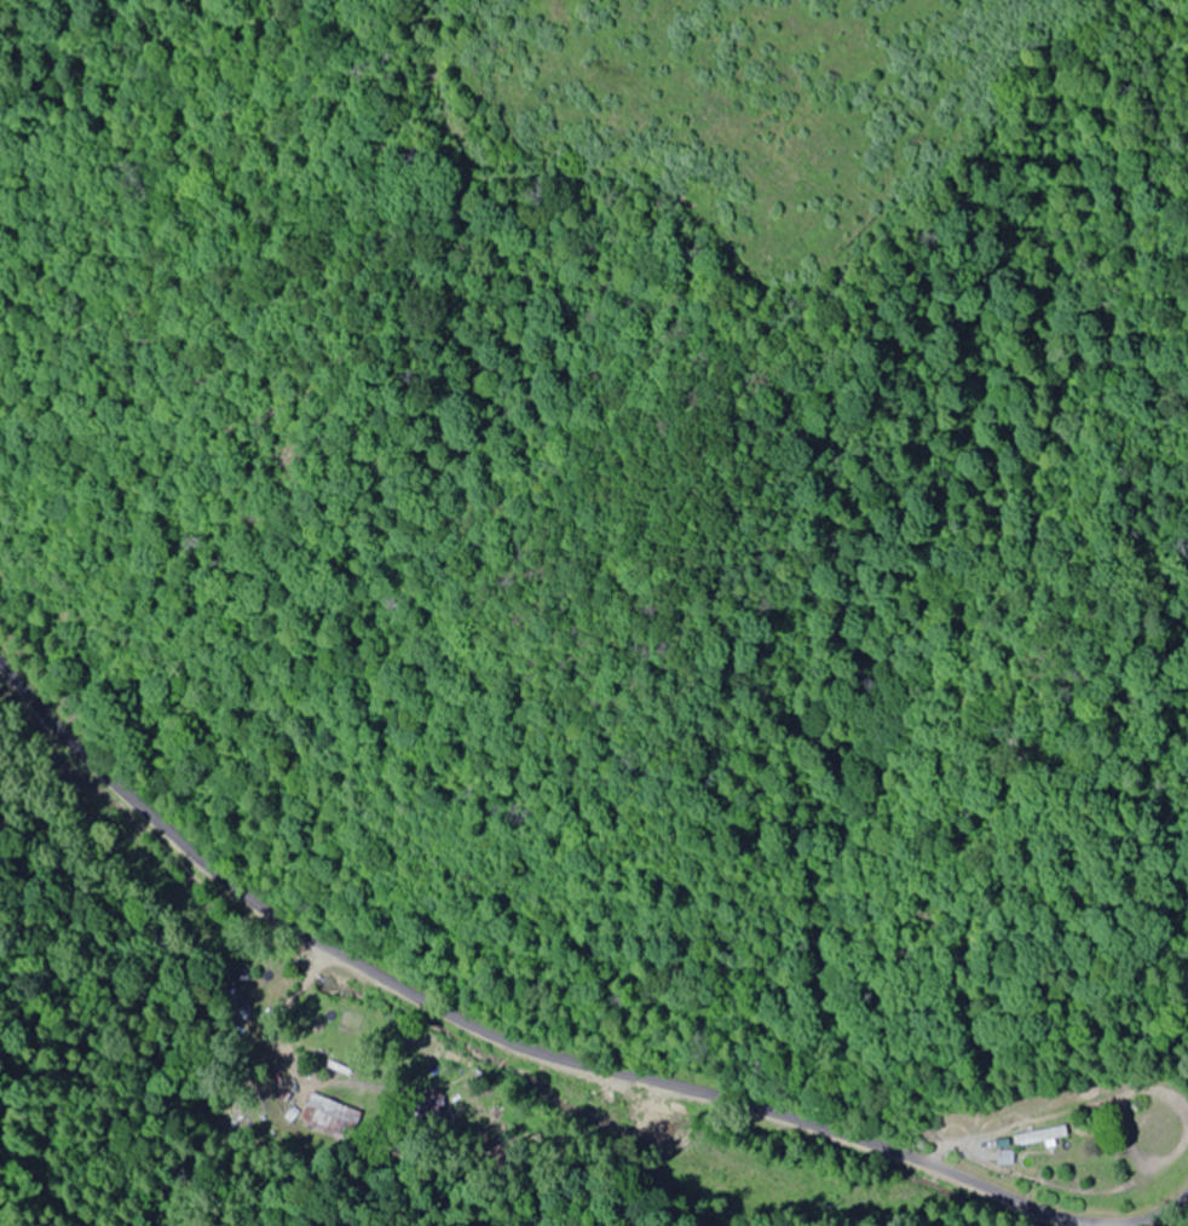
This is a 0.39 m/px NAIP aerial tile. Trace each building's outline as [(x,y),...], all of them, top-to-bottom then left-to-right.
[(366,1116),(312,1093),(301,1120),(355,1143),(366,1116)] [(1066,1143),(1066,1131),(1013,1133),(1013,1145),(1066,1143)] [(995,1152),(995,1166),(1012,1166),(1012,1153),(995,1152)]
